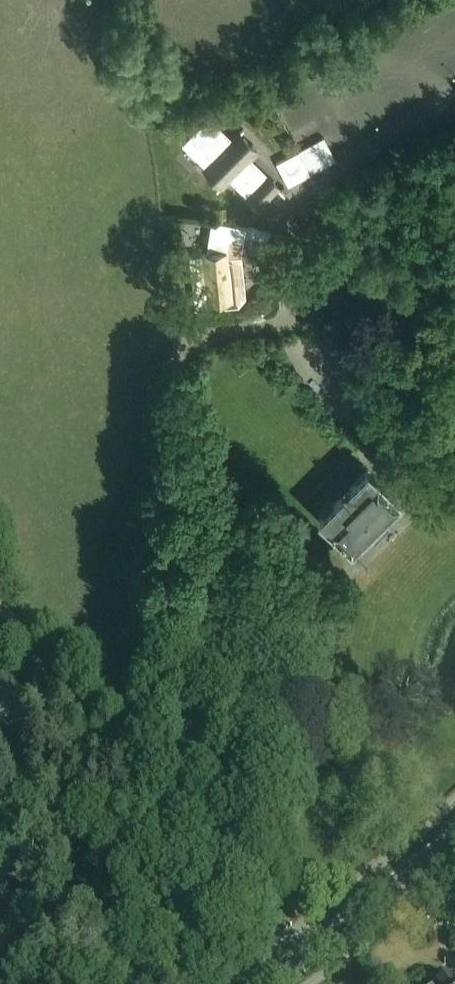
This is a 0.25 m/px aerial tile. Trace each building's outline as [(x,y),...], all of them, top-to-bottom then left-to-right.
[(210,120),(192,139),(213,160),(205,167),(223,185),(231,178),(259,206),(278,187),(249,159),(256,151),(238,133),(231,141),(210,120)] [(327,139),(303,152),(315,175),(340,161),(327,139)] [(215,222),(210,254),(229,252),(229,256),(242,254),(242,250),(265,254),(268,231),(215,222)] [(229,252),(190,256),(195,301),(224,298),(225,306),(234,305),(238,304),(245,296),(245,292),(242,254),(229,256),(229,252)] [(321,508),(324,511),(320,516),(351,548),(399,500),(368,468),(334,502),(331,499),(326,500),(322,504),(321,508)]
